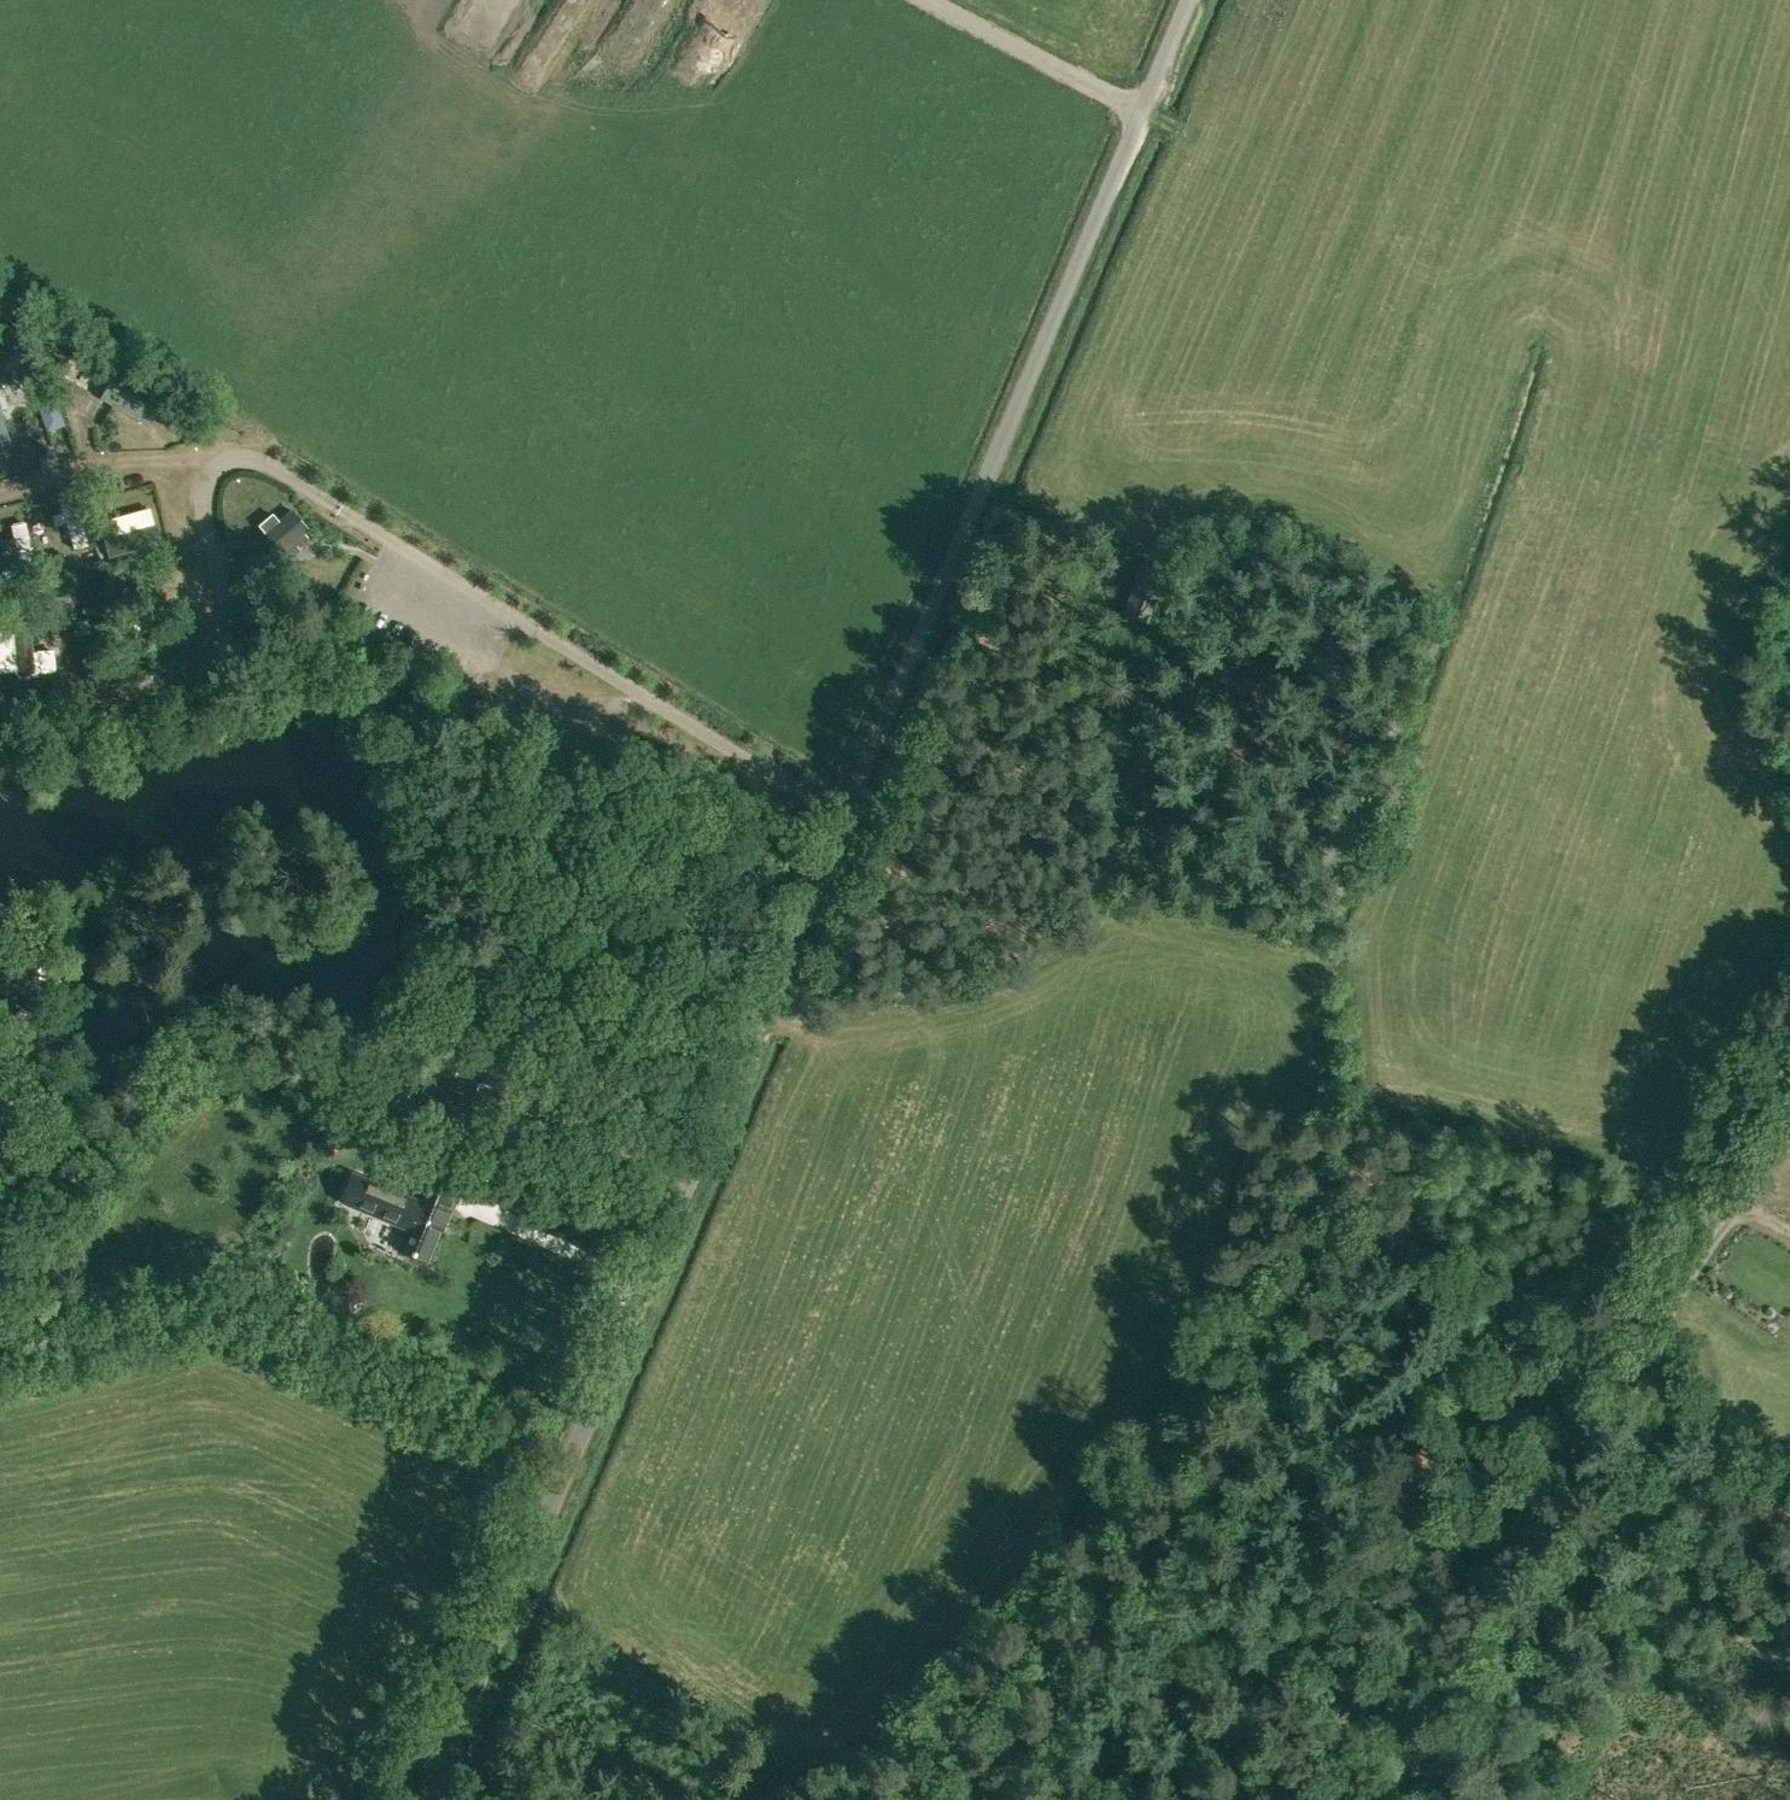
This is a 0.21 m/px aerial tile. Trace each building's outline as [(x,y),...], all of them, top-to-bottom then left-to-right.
[(117,404),(126,387),(110,378),(101,396),(117,404)] [(291,504),(254,537),(273,557),(309,524),(291,504)] [(8,677),(27,676),(24,629),(5,630),(8,677)] [(44,654),(45,678),(68,677),(67,653),(44,654)] [(425,1091),(418,1108),(455,1123),(462,1107),(425,1091)] [(447,1207),(459,1176),(434,1166),(419,1201),(352,1174),(342,1199),(409,1227),(400,1249),(425,1259),(438,1228),(441,1228),(449,1208),(447,1207)]
